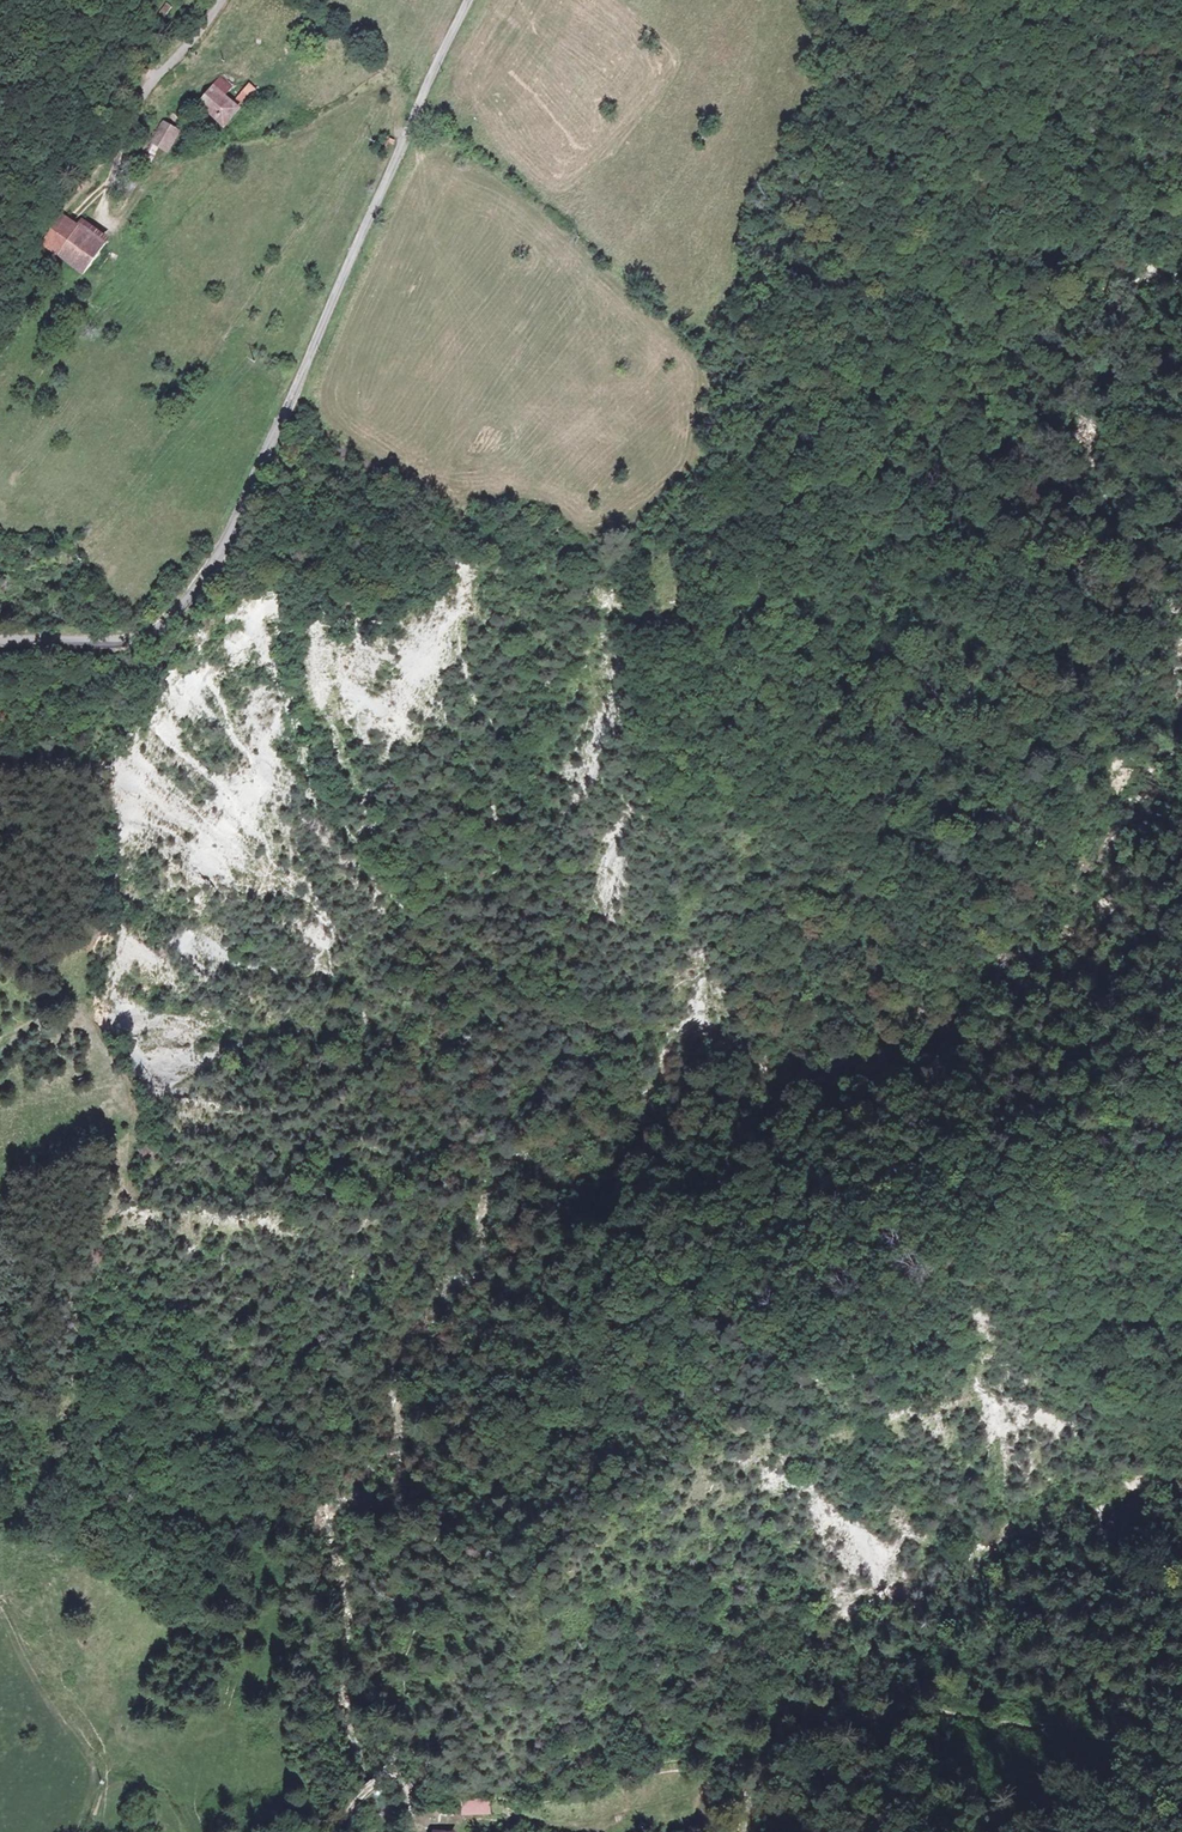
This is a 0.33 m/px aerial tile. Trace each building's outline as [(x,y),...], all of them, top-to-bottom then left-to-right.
[(223,76),(202,107),(233,135),(252,110),(261,86),(251,82),(240,100),(235,91),(223,76)] [(183,132),(164,120),(153,143),(172,154),(183,132)] [(48,248),(89,280),(107,265),(114,243),(68,216),(48,248)] [(492,1798),(464,1799),(463,1815),(492,1814),(492,1798)]
